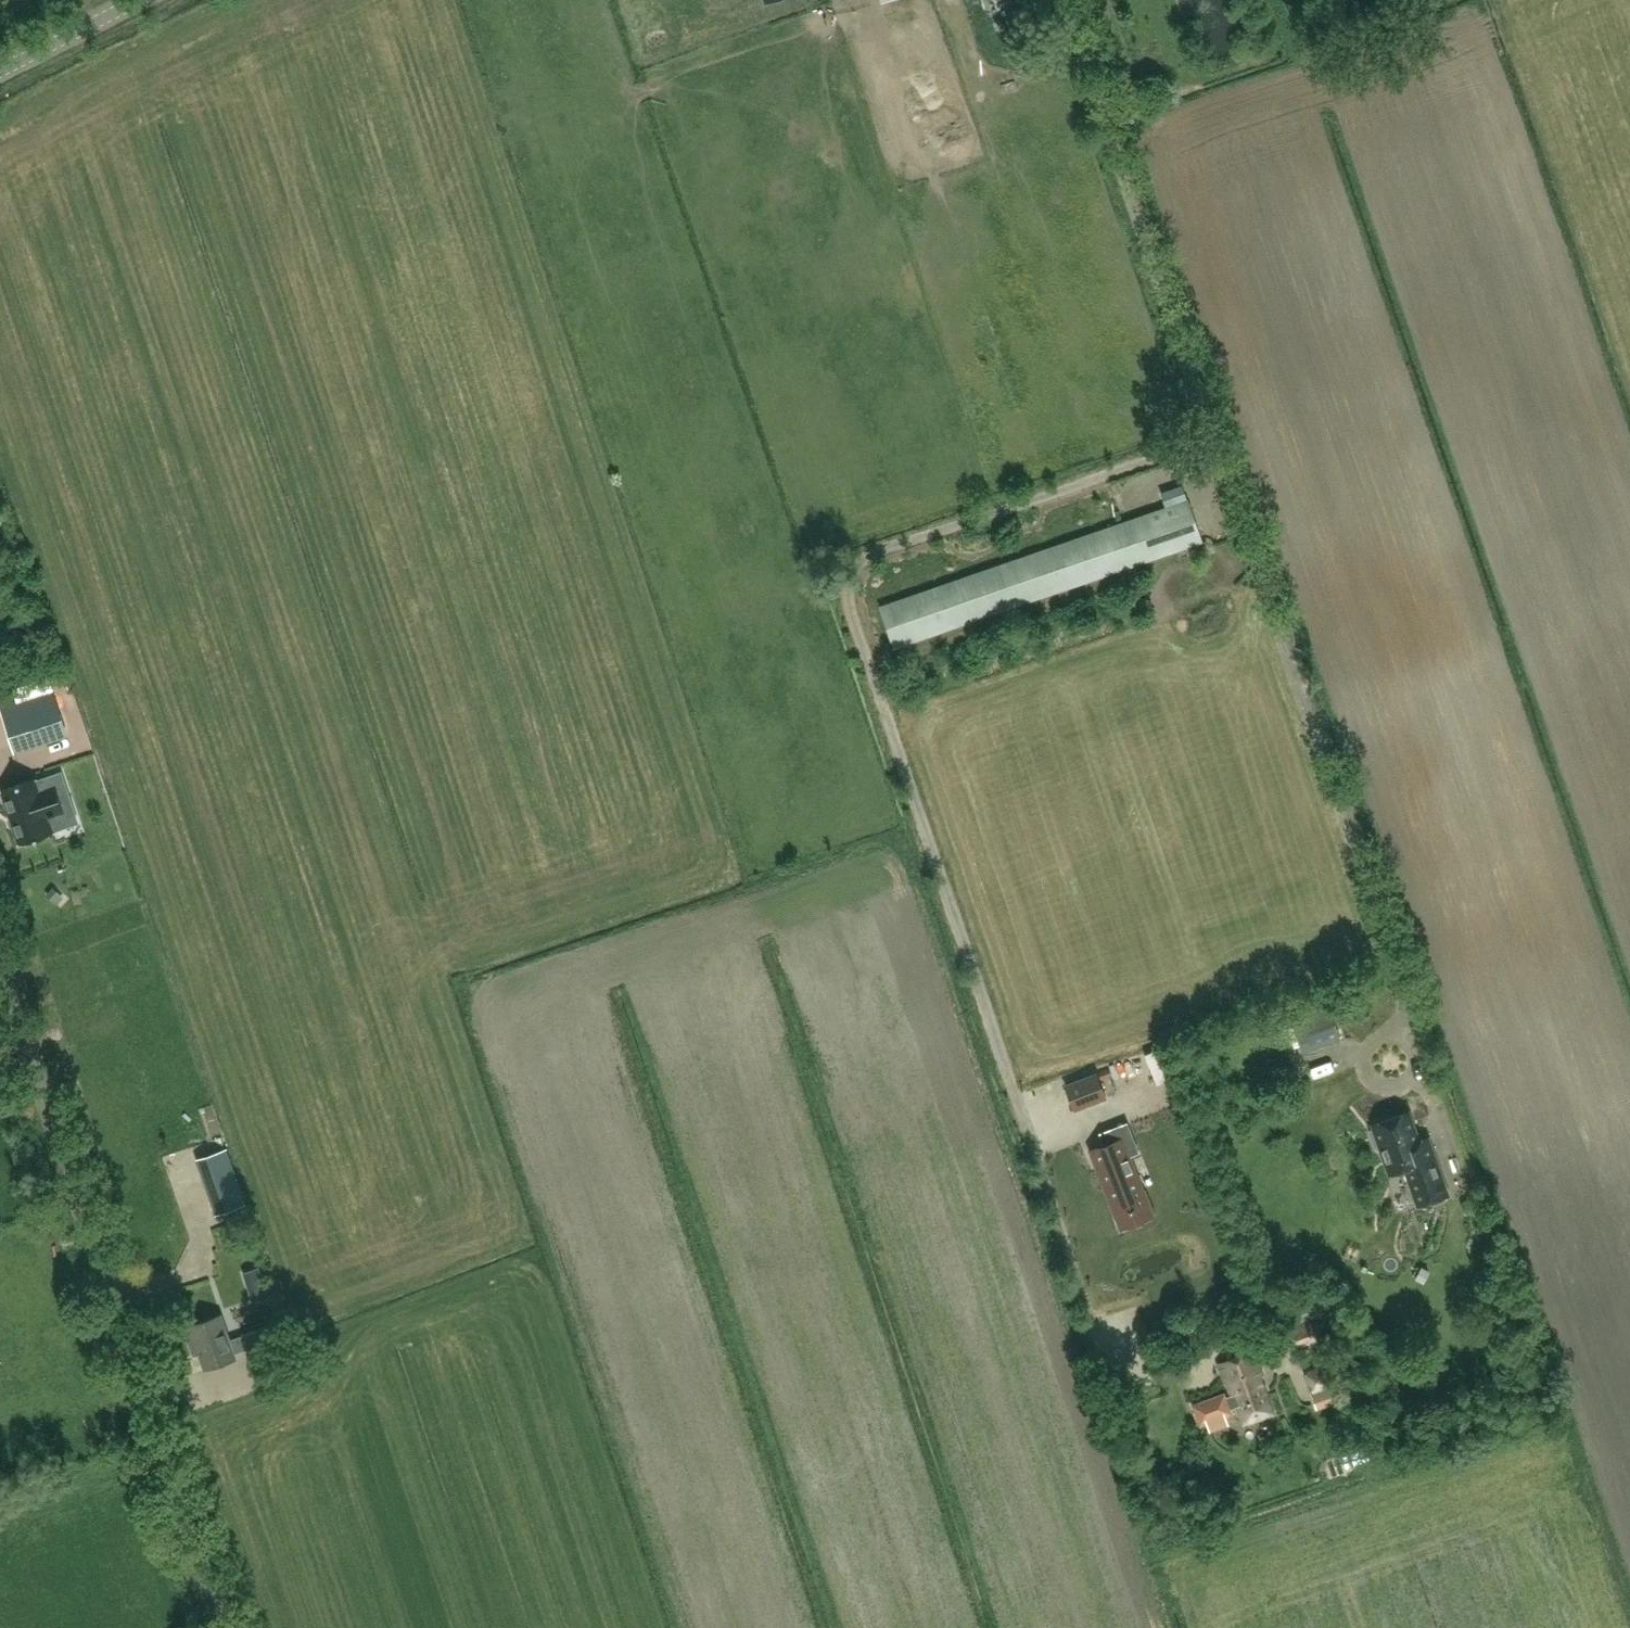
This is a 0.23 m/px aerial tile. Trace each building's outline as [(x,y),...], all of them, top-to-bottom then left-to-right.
[(1166,508),(1187,501),(1181,485),(1161,492),(1166,508)] [(1166,508),(881,607),(895,648),(1201,542),(1187,501),(1166,508)] [(13,743),(65,727),(54,694),(3,710),(13,743)] [(3,790),(21,843),(54,832),(48,816),(65,810),(63,806),(68,804),(63,788),(58,790),(56,786),(45,789),(41,778),(36,780),(36,779),(3,790)] [(1329,1004),(1291,1017),(1302,1048),(1340,1036),(1329,1004)] [(1153,1083),(1163,1079),(1151,1050),(1141,1054),(1153,1083)] [(1099,1073),(1069,1084),(1077,1109),(1108,1099),(1099,1073)] [(1299,1087),(1296,1077),(1288,1080),(1291,1089),(1299,1087)] [(1428,1136),(1419,1139),(1409,1111),(1373,1124),(1374,1128),(1370,1130),(1376,1148),(1381,1146),(1391,1175),(1403,1171),(1417,1208),(1450,1196),(1428,1136)] [(1137,1155),(1128,1126),(1102,1135),(1106,1147),(1091,1152),(1105,1192),(1109,1191),(1118,1216),(1144,1207),(1148,1219),(1149,1219),(1128,1158),(1137,1155)] [(226,1149),(201,1158),(219,1213),(245,1204),(226,1149)] [(259,1268),(244,1273),(249,1288),(264,1283),(259,1268)] [(246,1334),(231,1339),(223,1314),(185,1327),(194,1354),(201,1351),(207,1367),(237,1357),(235,1352),(249,1347),(259,1376),(287,1366),(272,1323),(245,1332),(246,1334)] [(1300,1351),(1322,1344),(1327,1335),(1323,1324),(1315,1320),(1292,1327),(1288,1336),(1291,1346),(1300,1351)] [(1253,1352),(1218,1364),(1225,1384),(1228,1383),(1243,1425),(1272,1415),(1259,1376),(1261,1376),(1253,1352)] [(1322,1366),(1303,1372),(1316,1415),(1336,1409),(1322,1366)] [(1143,1445),(1147,1432),(1136,1429),(1132,1442),(1143,1445)]
